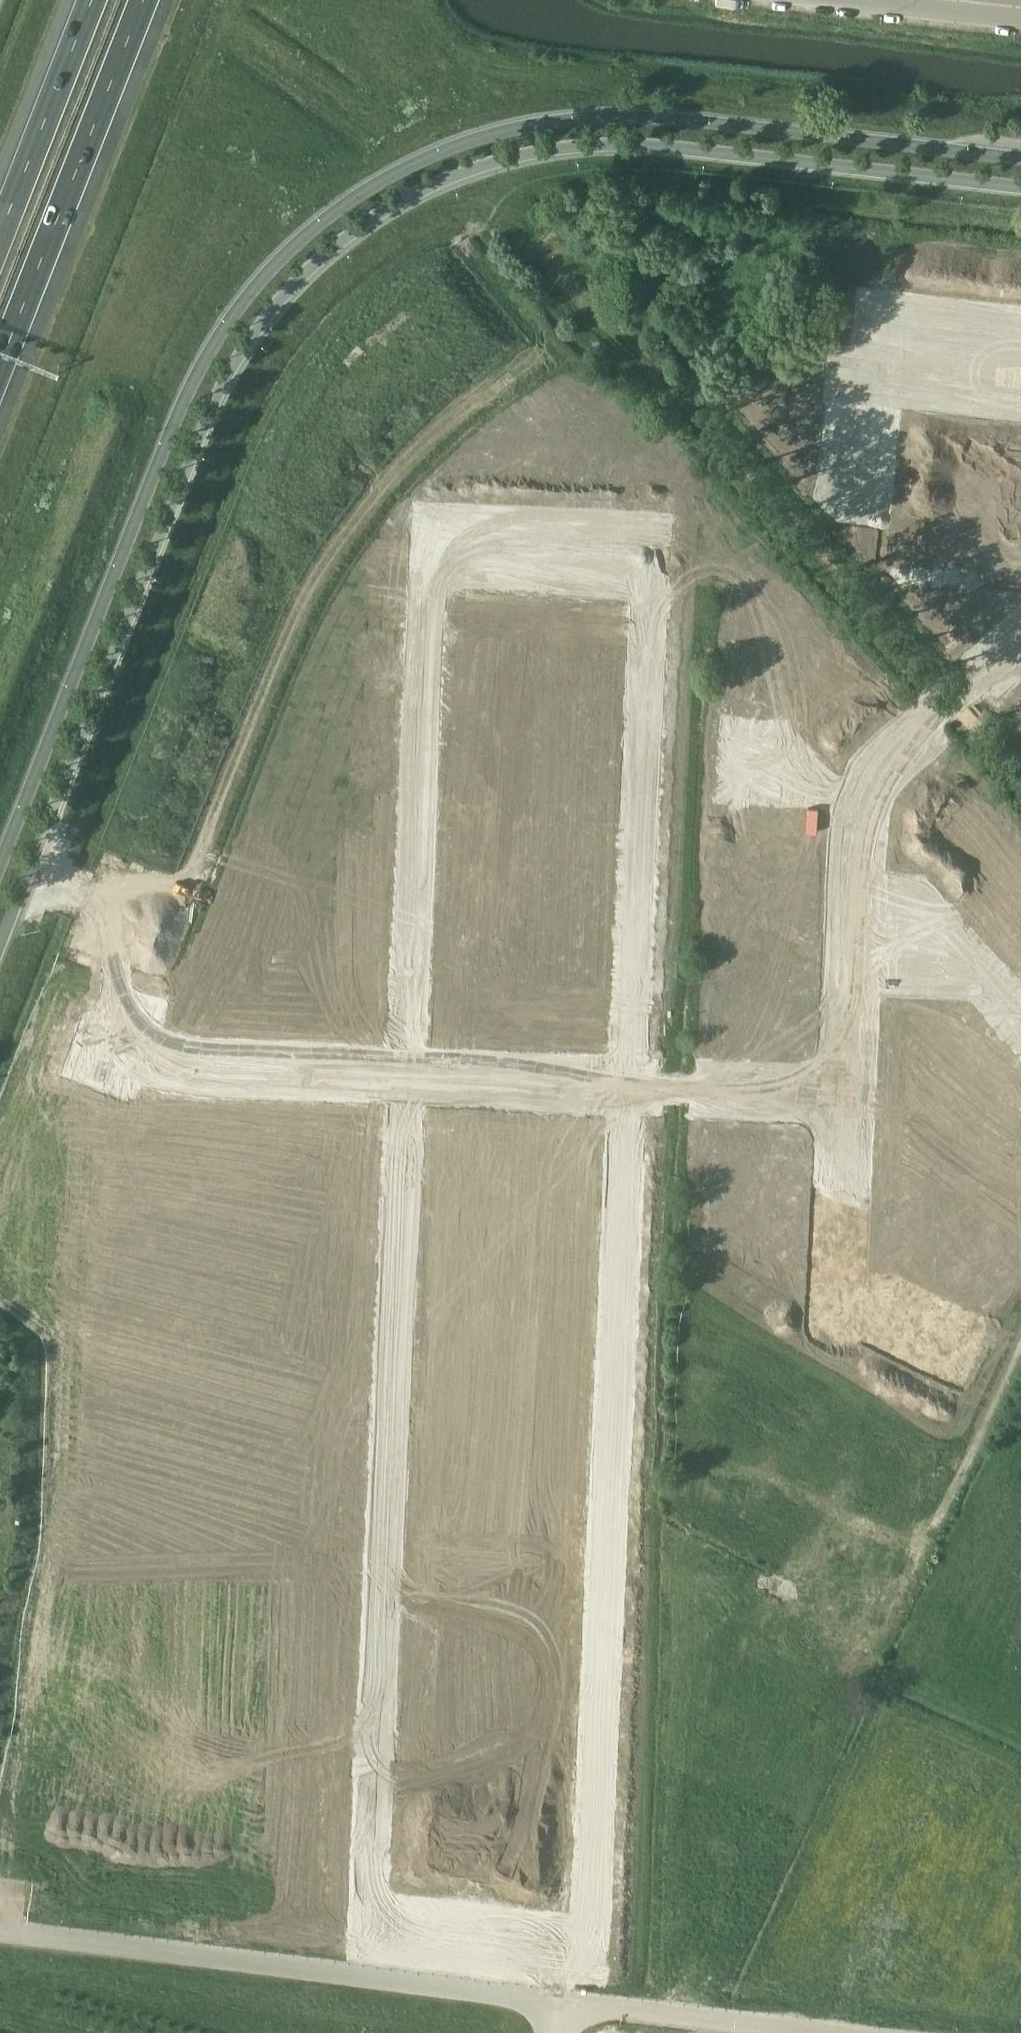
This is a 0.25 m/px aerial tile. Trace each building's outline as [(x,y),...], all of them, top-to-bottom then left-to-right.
[(757,393),(744,404),(750,410),(749,411),(759,423),(760,422),(773,436),(797,415),(779,395),(775,399),(764,387),(757,393)] [(913,437),(911,452),(936,455),(940,417),(940,416),(915,413),(913,437)] [(940,417),(936,455),(960,458),(964,420),(940,417)] [(964,420),(960,458),(983,461),(988,423),(964,420)] [(988,423),(983,461),(1007,464),(1012,426),(988,423)] [(1007,464),(1020,465),(1020,425),(1012,424),(1012,426),(1007,464)] [(899,435),(896,460),(897,461),(910,462),(911,452),(913,437),(899,435)] [(889,519),(886,544),(900,545),(902,530),(905,530),(906,520),(889,519)] [(899,554),(898,569),(922,572),(923,570),(927,533),(905,530),(902,530),(900,545),(899,553),(899,554)] [(927,533),(923,570),(946,573),(951,535),(927,533)] [(951,535),(946,573),(970,576),(975,538),(951,535)]
